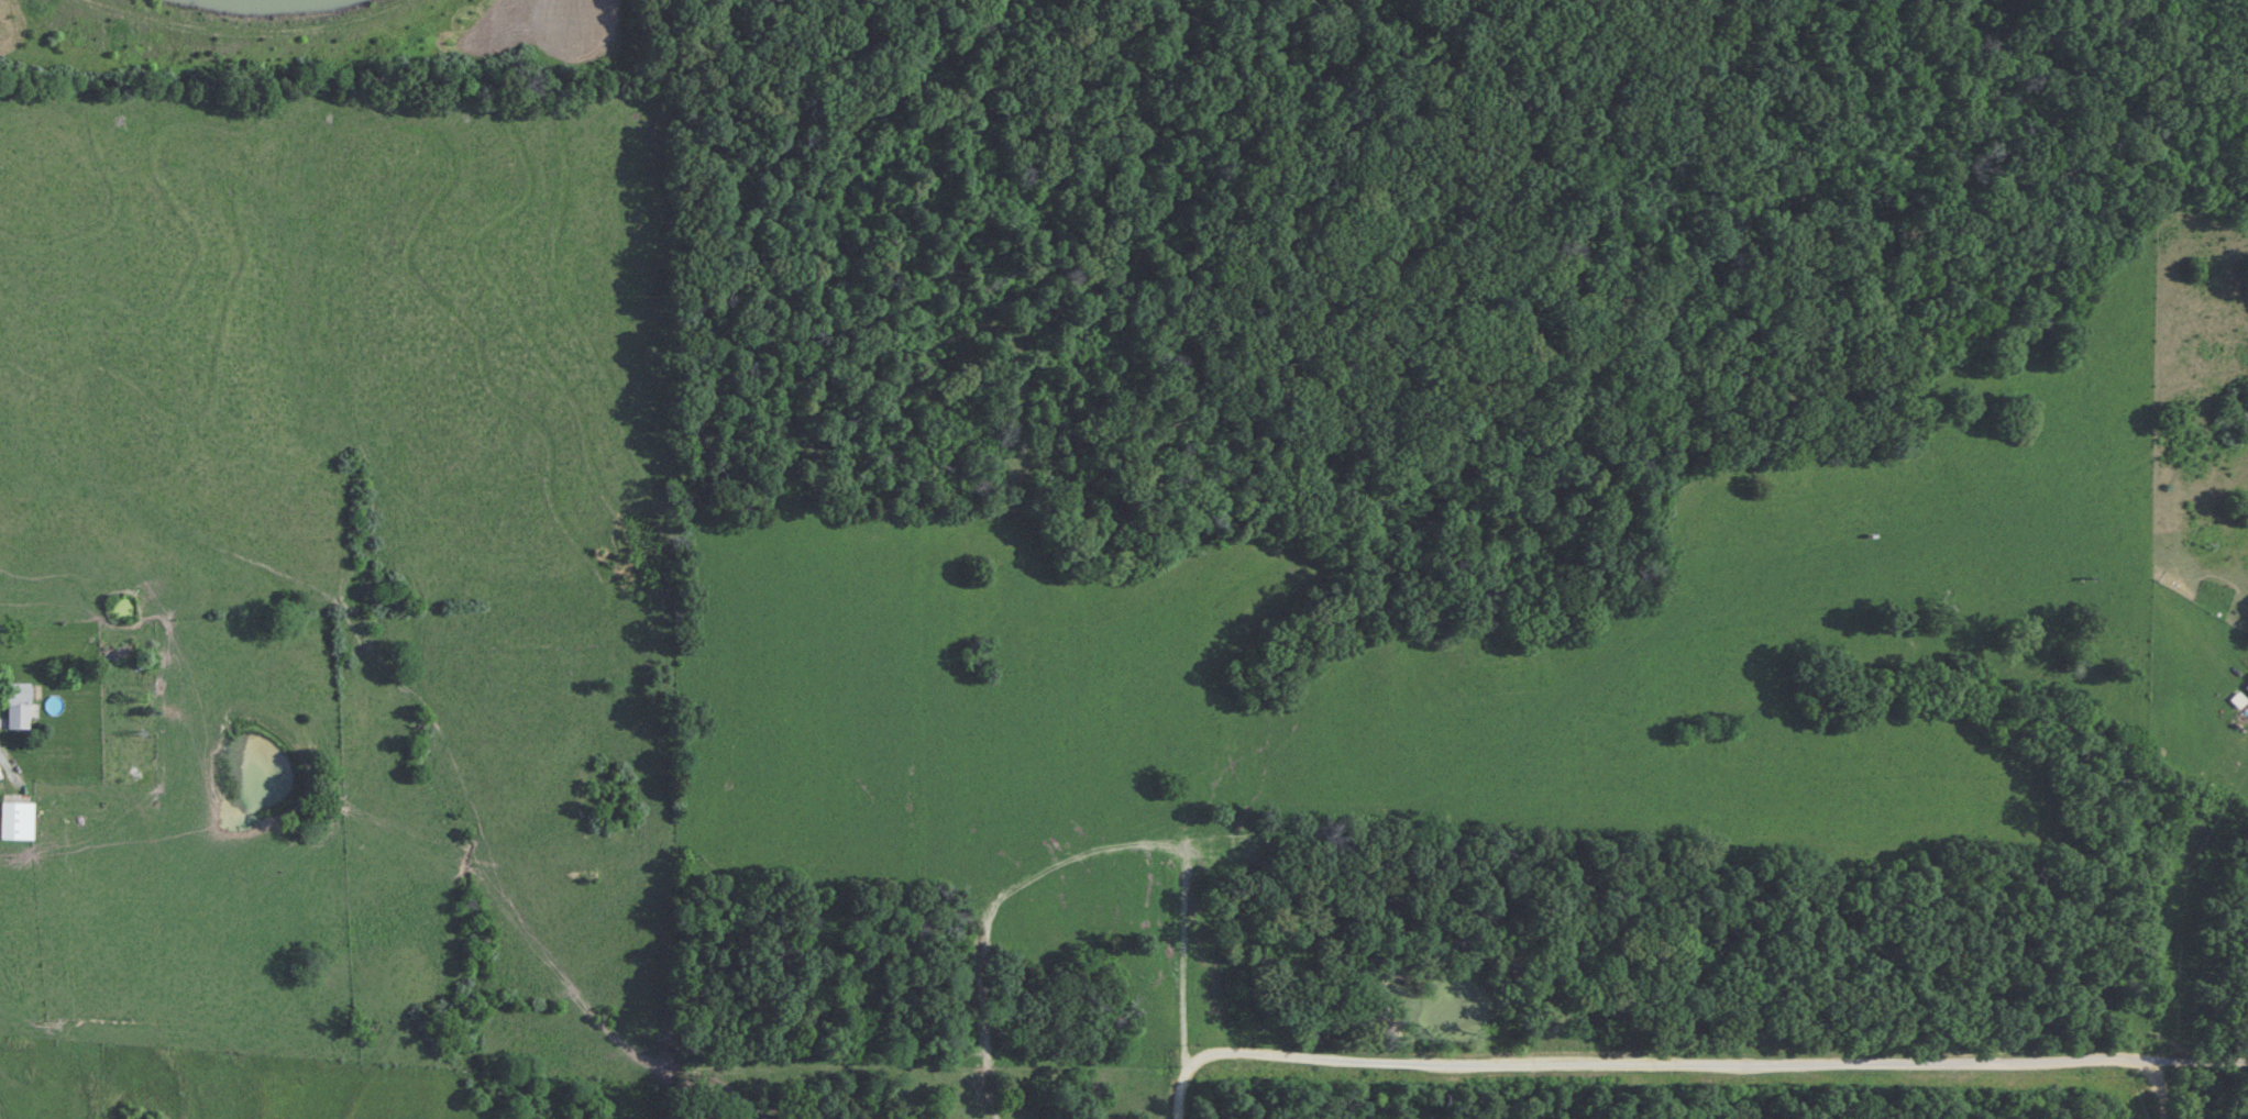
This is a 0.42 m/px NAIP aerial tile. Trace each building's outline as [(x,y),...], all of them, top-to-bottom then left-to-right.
[(6,729),(28,729),(28,683),(6,683),(6,729)] [(0,840),(32,840),(32,802),(0,802),(0,840)]
